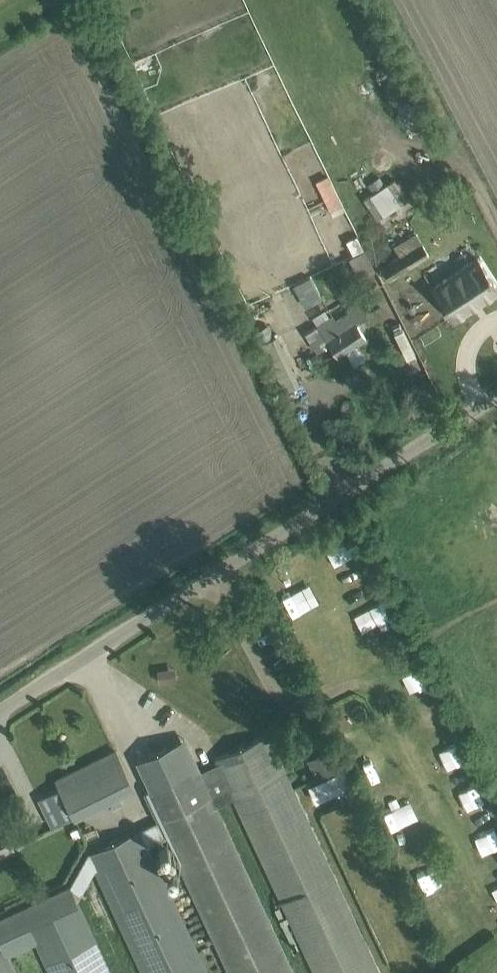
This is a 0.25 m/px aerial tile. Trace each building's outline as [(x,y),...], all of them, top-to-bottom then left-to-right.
[(429,253),(419,236),(416,232),(395,245),(401,256),(382,268),(393,286),(414,273),(409,266),(429,253)] [(432,286),(452,315),(468,305),(471,309),(496,292),(496,286),(478,256),(432,286)] [(369,311),(363,302),(356,291),(344,300),(350,311),(336,319),(332,313),(317,323),(337,355),(366,337),(355,320),(369,311)] [(467,338),(484,364),(496,356),(496,319),(467,338)] [(277,333),(262,340),(276,368),(296,358),(293,352),(288,355),(277,333)] [(343,569),(362,563),(357,547),(338,553),(343,569)] [(361,636),(394,615),(382,596),(349,617),(361,636)] [(295,623),(312,614),(305,598),(287,607),(295,623)] [(215,758),(217,762),(228,786),(233,797),(315,972),(380,972),(268,733),(215,758)] [(136,759),(150,789),(148,789),(162,819),(168,835),(232,972),(294,972),(216,805),(233,797),(228,786),(211,794),(200,771),(198,766),(188,745),(172,752),(169,744),(136,759)] [(116,749),(56,779),(74,816),(134,787),(116,749)] [(345,768),(308,785),(316,801),(352,784),(345,768)] [(390,796),(395,812),(414,806),(408,790),(390,796)] [(88,853),(95,868),(144,972),(208,972),(148,844),(168,835),(162,819),(141,829),(88,853)] [(0,918),(0,940),(7,955),(36,941),(51,972),(111,972),(77,900),(95,868),(88,853),(70,886),(0,918)] [(7,955),(0,940),(0,972),(15,972),(7,955)]
